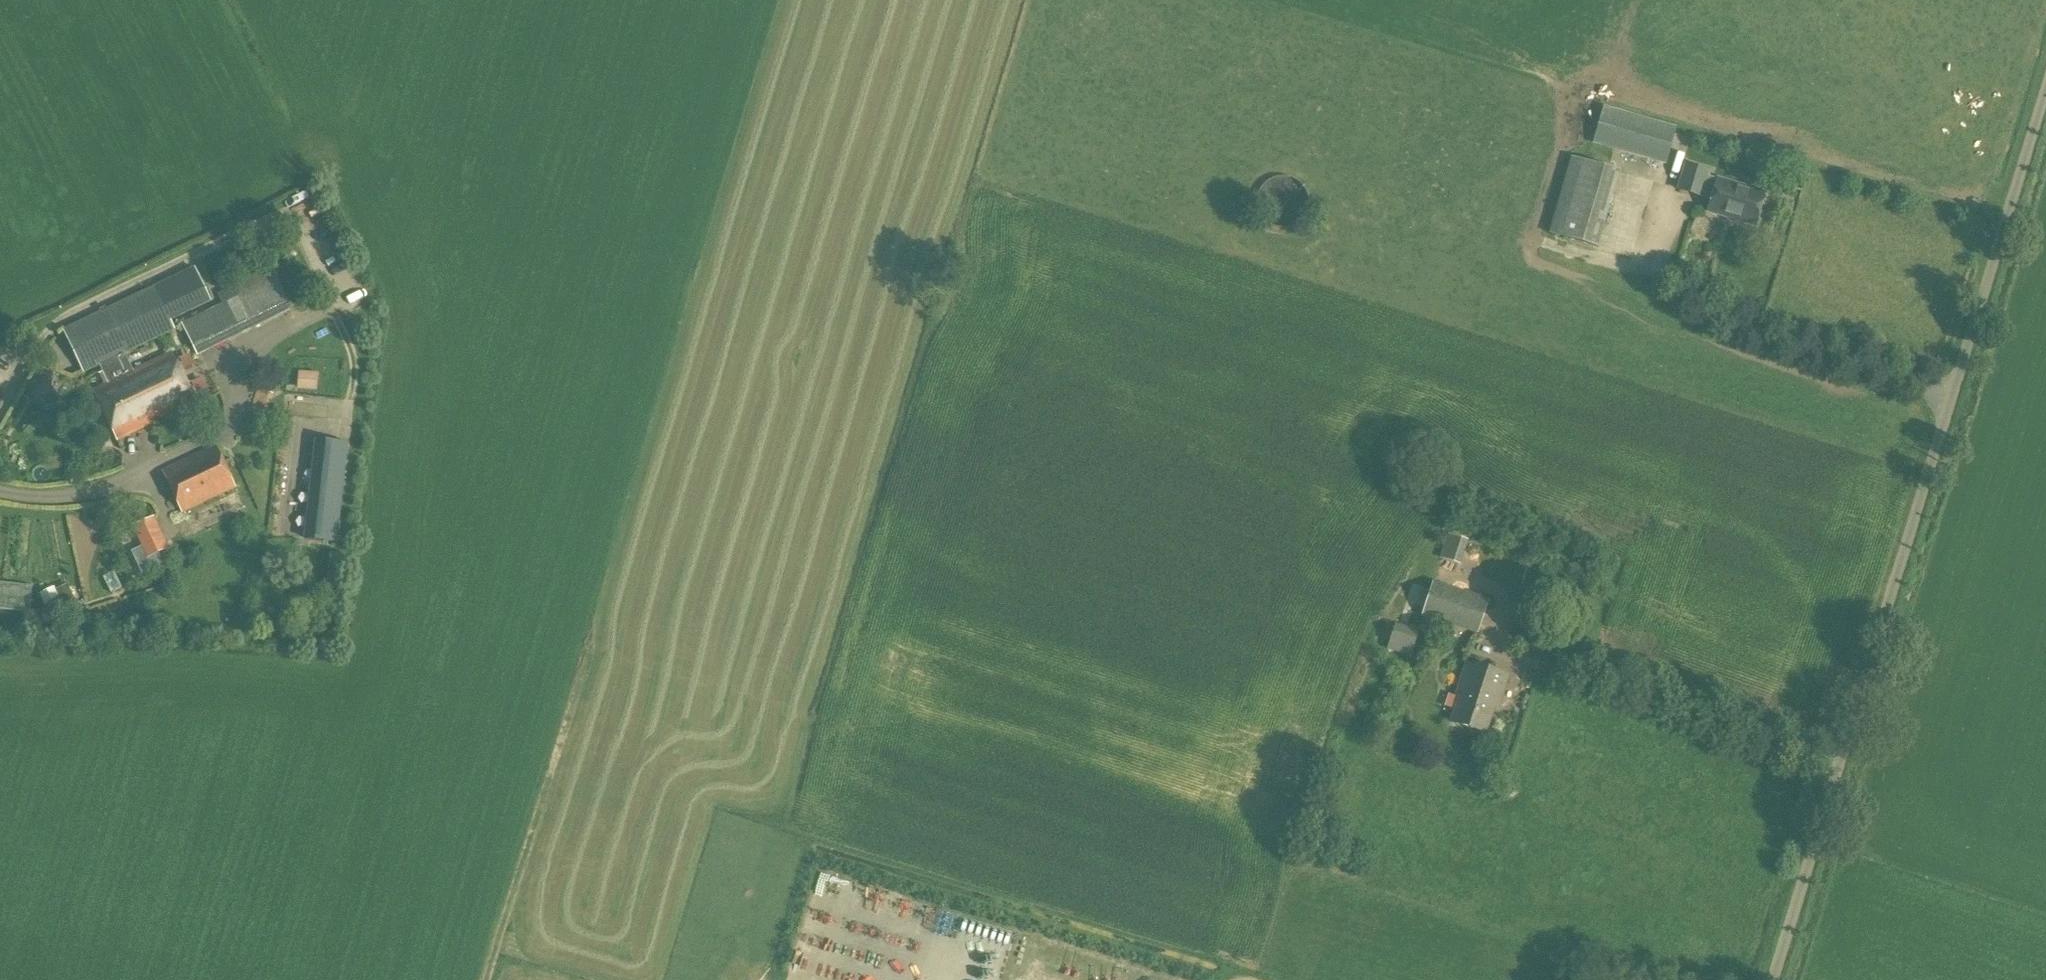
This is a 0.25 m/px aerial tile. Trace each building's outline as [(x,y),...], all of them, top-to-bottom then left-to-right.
[(1665,164),(1676,127),(1604,106),(1593,144),(1665,164)] [(1455,129),(1458,120),(1442,114),(1438,123),(1455,129)] [(1597,247),(1619,170),(1570,156),(1548,234),(1597,247)] [(1755,227),(1764,194),(1717,180),(1709,177),(1711,171),(1683,163),(1676,190),(1701,198),(1711,201),(1707,213),(1755,227)] [(1281,228),(1286,228),(1290,227),(1294,225),(1298,223),(1301,220),(1304,216),(1306,212),(1308,208),(1308,204),(1308,199),(1307,195),(1306,191),(1304,187),(1301,184),(1297,181),(1294,179),(1290,177),(1285,176),(1281,176),(1277,177),(1272,178),(1269,180),(1265,183),(1262,186),(1260,189),(1258,193),(1257,198),(1256,202),(1257,206),(1258,211),(1260,215),(1262,218),(1265,221),(1269,224),(1273,226),(1277,227),(1281,228)] [(211,302),(195,267),(192,268),(154,286),(128,298),(62,329),(83,374),(99,366),(102,372),(108,384),(105,386),(94,391),(118,441),(128,437),(165,419),(196,405),(185,383),(172,354),(134,372),(128,361),(125,354),(128,352),(175,330),(170,321),(211,302)] [(181,323),(197,356),(254,328),(239,296),(181,323)] [(316,391),(318,373),(298,372),(297,389),(316,391)] [(348,444),(315,440),(312,463),(346,466),(348,444)] [(182,514),(236,488),(219,453),(215,445),(161,471),(182,514)] [(346,466),(312,463),(310,486),(343,489),(346,466)] [(343,489),(310,486),(307,509),(341,512),(343,489)] [(68,501),(81,589),(108,585),(95,497),(68,501)] [(341,512),(307,509),(305,532),(338,535),(341,512)] [(15,515),(10,599),(35,601),(41,517),(15,515)] [(133,527),(139,542),(161,532),(154,518),(133,527)] [(338,535),(305,532),(304,540),(337,543),(338,535)] [(1448,532),(1444,557),(1460,559),(1464,534),(1448,532)] [(1477,634),(1488,599),(1432,581),(1421,616),(1477,634)] [(63,607),(76,601),(68,584),(55,589),(63,607)] [(1499,707),(1508,677),(1466,663),(1456,695),(1460,696),(1452,721),(1486,734),(1494,706),(1499,707)]
